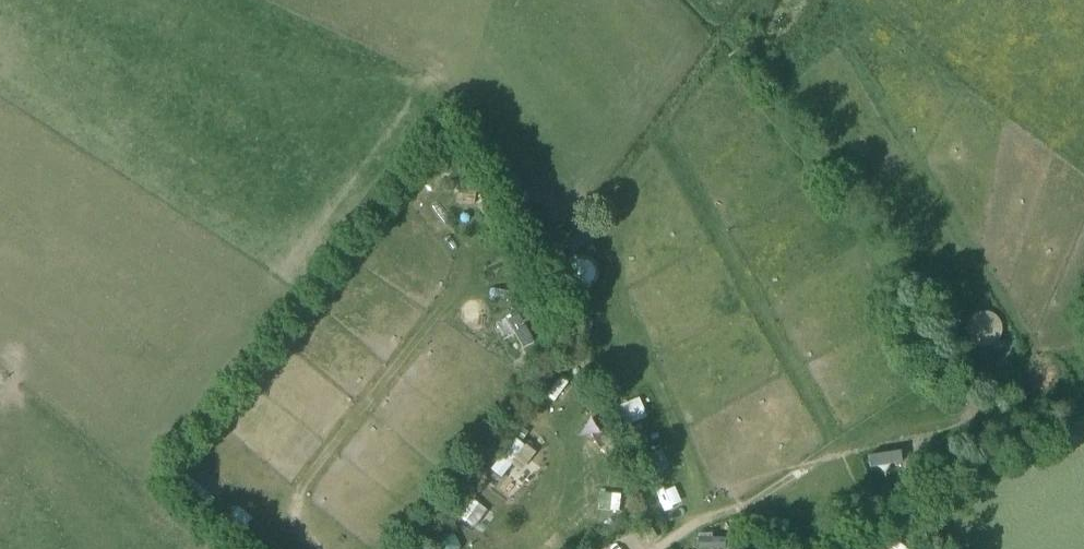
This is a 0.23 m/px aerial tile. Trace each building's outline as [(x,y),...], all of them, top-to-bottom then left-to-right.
[(477,180),(456,177),(455,189),(457,189),(475,191),(476,191),(477,180)] [(574,257),(561,261),(572,294),(586,289),(574,257)] [(524,300),(536,296),(529,278),(518,282),(524,300)] [(466,322),(483,311),(472,294),(455,305),(466,322)] [(552,371),(541,393),(551,398),(562,376),(552,371)] [(634,392),(612,399),(619,420),(641,413),(634,392)] [(588,420),(575,425),(582,443),(574,447),(580,462),(602,453),(588,420)] [(513,435),(521,441),(526,433),(519,428),(513,435)] [(630,446),(635,463),(654,458),(649,441),(630,446)] [(490,457),(480,473),(498,485),(509,468),(490,457)] [(649,490),(659,508),(677,498),(668,480),(649,490)] [(603,487),(582,507),(597,524),(619,504),(603,487)] [(247,541),(256,548),(270,548),(271,548),(254,533),(247,541)]
